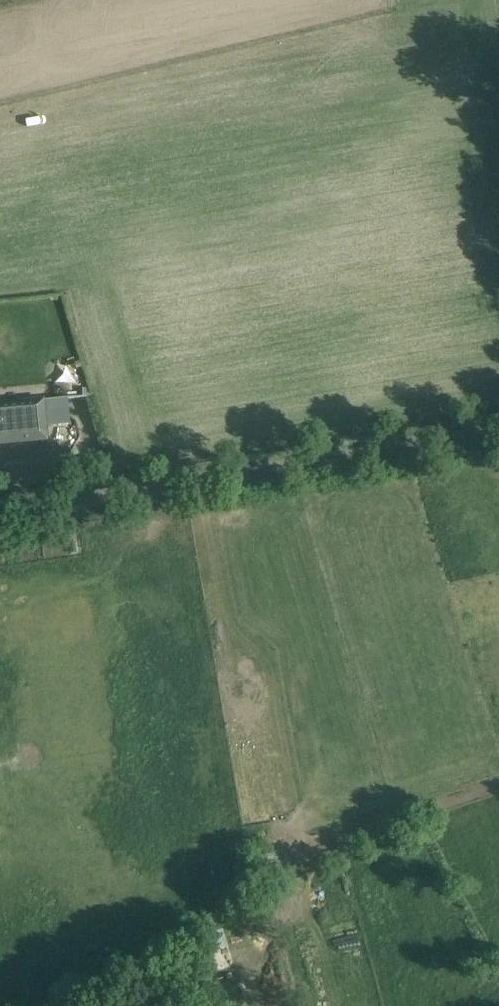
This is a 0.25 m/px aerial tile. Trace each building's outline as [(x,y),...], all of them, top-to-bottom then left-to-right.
[(44,399),(0,403),(0,444),(48,440),(44,399)]
